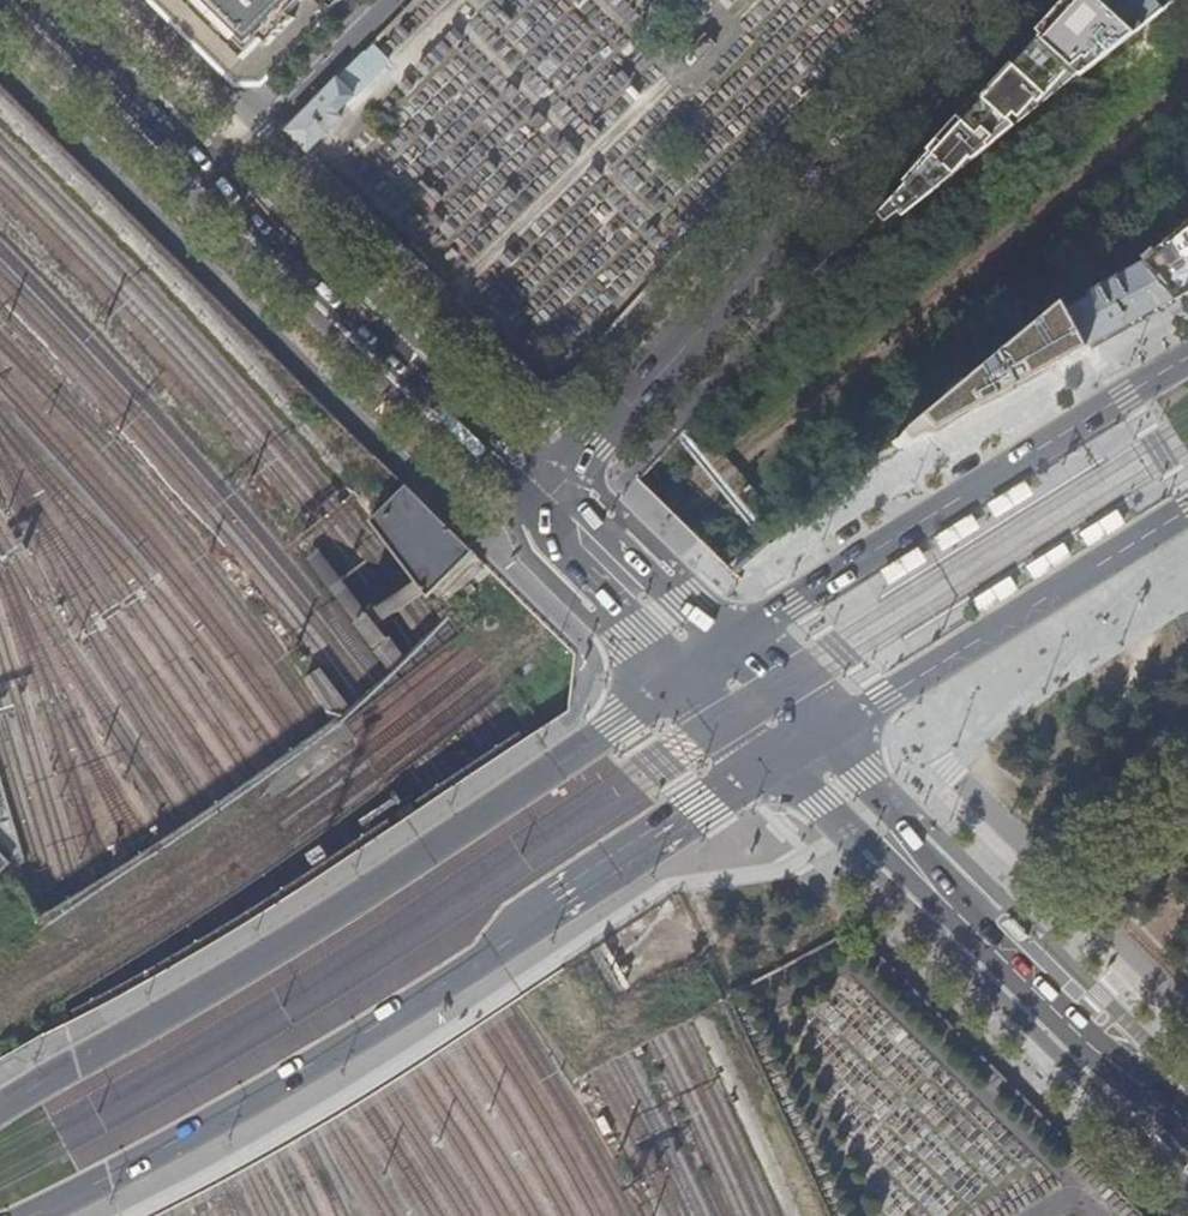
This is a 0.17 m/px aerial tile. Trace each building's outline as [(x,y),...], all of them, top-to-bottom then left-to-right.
[(213,58),(237,81),(259,80),(339,0),(155,0),(213,58)] [(1098,0),(1073,0),(1062,12),(1039,37),(1080,73),(1082,75),(1136,33),(1098,0)] [(1136,33),(1178,0),(1098,0),(1136,33)] [(1080,73),(1039,37),(985,96),(909,181),(890,201),(903,216),(1080,73)] [(308,150),(342,116),(334,109),(353,91),(378,64),(365,51),(364,51),(338,77),(286,129),(308,150)] [(1145,261),(1177,298),(1187,293),(1187,224),(1157,253),(1154,250),(1148,255),(1135,237),(1129,242),(1145,261)] [(1133,323),(1177,298),(1145,261),(1094,289),(1093,289),(1090,291),(1088,298),(1069,308),(1090,346),(1133,323)] [(878,475),(1090,346),(1069,308),(874,467),(878,475)] [(1025,481),(987,505),(996,520),(1034,496),(1025,481)] [(375,641),(431,597),(462,565),(473,552),(407,485),(373,522),(418,581),(362,623),(375,641)] [(1117,511),(1080,534),(1089,548),(1126,525),(1117,511)] [(933,539),(942,553),(979,530),(970,515),(933,539)] [(1063,545),(1025,568),(1035,582),(1072,559),(1063,545)] [(880,572),(889,586),(926,563),(917,549),(880,572)] [(972,602),(980,615),(1019,591),(1010,579),(972,602)]
